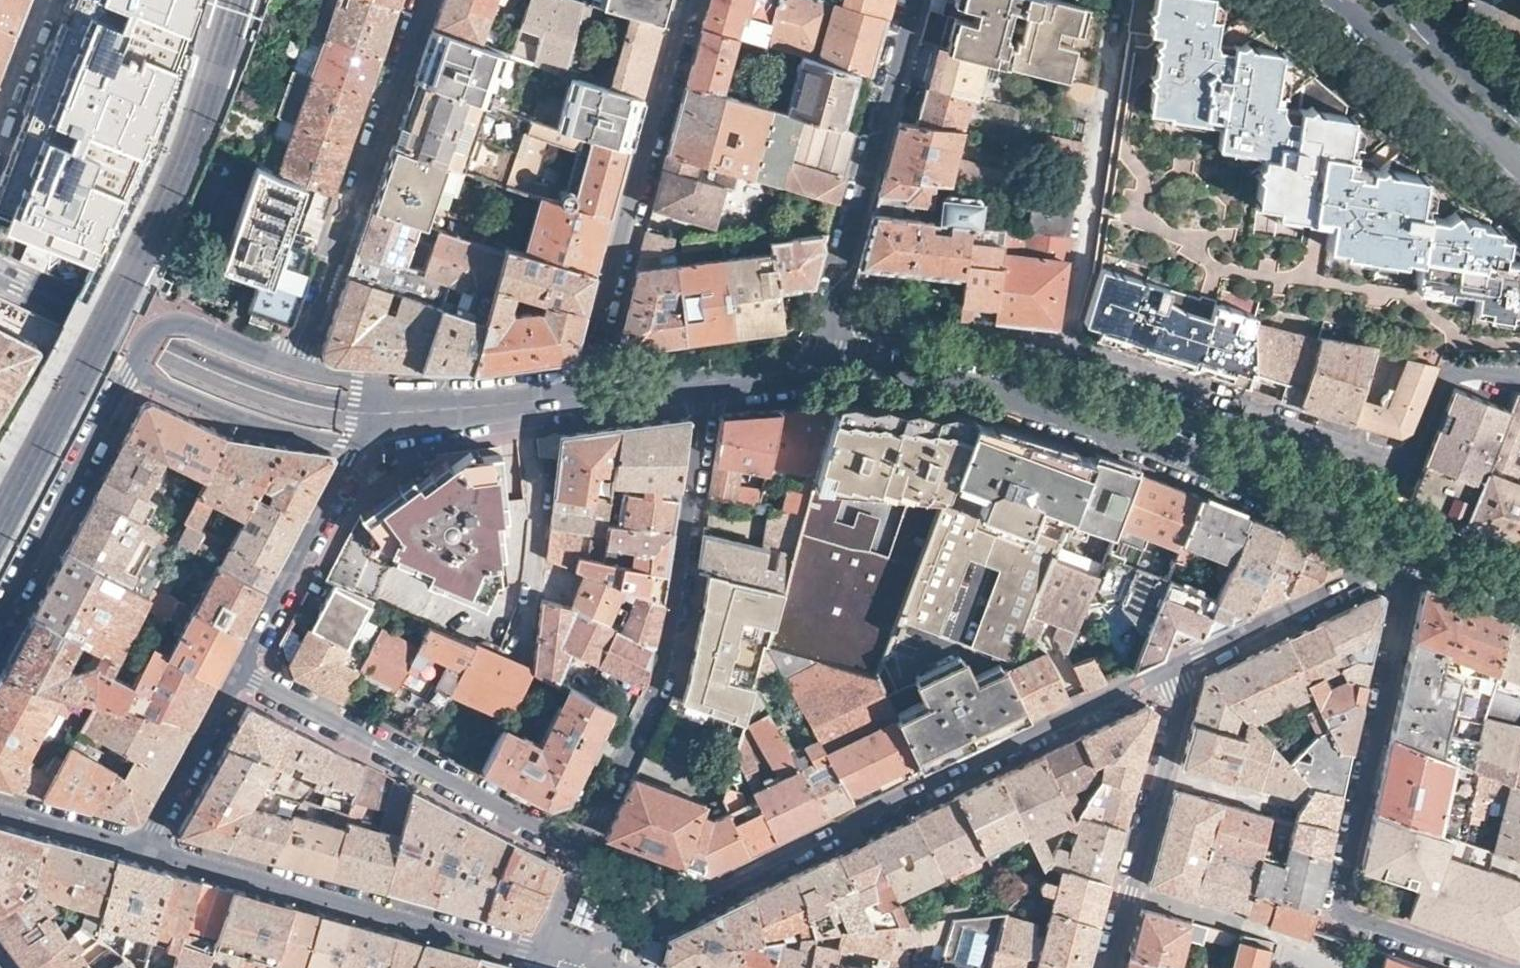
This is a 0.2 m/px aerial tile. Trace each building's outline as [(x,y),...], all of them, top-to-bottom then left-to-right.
[(0,181),(0,212),(10,218),(6,225),(87,259),(118,194),(168,61),(189,0),(71,0),(0,181)] [(14,32),(25,5),(27,0),(0,0),(0,26),(14,32)] [(398,6),(379,0),(336,0),(330,17),(324,36),(380,57),(389,31),(398,6)] [(433,28),(476,43),(491,0),(442,0),(432,28),(433,28)] [(580,0),(525,0),(516,27),(537,34),(527,61),(563,73),(583,1),(580,0)] [(629,14),(662,22),(668,0),(589,0),(588,2),(629,14)] [(701,26),(735,35),(764,43),(776,0),(709,0),(708,2),(701,26)] [(869,73),(876,47),(885,15),(844,4),(831,0),(776,0),(764,43),(803,54),(869,73)] [(844,4),(885,15),(889,0),(845,0),(844,4)] [(951,0),(931,0),(929,8),(948,12),(951,0)] [(1065,0),(951,0),(948,12),(940,45),(985,56),(1060,76),(1065,77),(1083,4),(1065,0)] [(1123,17),(1121,28),(1156,33),(1143,109),(1167,113),(1217,120),(1216,128),(1214,138),(1262,146),(1260,154),(1254,202),(1275,205),(1329,213),(1327,224),(1323,245),(1342,247),(1372,251),(1401,255),(1417,258),(1413,280),(1447,287),(1474,291),(1472,304),(1491,307),(1489,313),(1508,316),(1509,309),(1519,311),(1519,261),(1515,260),(1518,238),(1511,237),(1510,228),(1489,221),(1474,222),(1468,213),(1458,219),(1430,211),(1437,178),(1416,171),(1387,170),(1368,177),(1367,159),(1356,155),(1362,117),(1340,115),(1307,112),(1308,120),(1293,121),(1284,102),(1289,74),(1289,50),(1274,48),(1240,45),(1223,46),(1228,6),(1224,3),(1221,0),(1126,0),(1123,17)] [(324,36),(330,17),(320,14),(313,33),(324,36)] [(652,57),(662,22),(629,14),(608,86),(642,94),(652,57)] [(4,58),(14,32),(0,26),(0,70),(4,58)] [(693,57),(686,83),(719,92),(735,35),(701,26),(693,57)] [(433,28),(431,35),(437,38),(433,50),(426,48),(424,54),(421,61),(429,64),(424,77),(416,74),(415,79),(491,105),(507,54),(506,53),(476,43),(433,28)] [(431,35),(426,48),(433,50),(437,38),(431,35)] [(374,76),(380,57),(324,36),(311,75),(367,95),(374,76)] [(940,45),(934,44),(924,85),(968,96),(976,97),(985,56),(940,45)] [(786,111),(800,129),(851,140),(869,73),(803,54),(786,111)] [(421,61),(416,74),(424,77),(429,64),(421,61)] [(311,75),(293,69),(278,115),(295,122),(295,121),(311,75)] [(359,118),(367,95),(311,75),(295,121),(295,122),(350,143),(359,118)] [(640,101),(642,94),(608,86),(571,75),(555,127),(627,148),(629,141),(622,139),(625,126),(632,127),(634,121),(635,118),(637,112),(630,110),(632,99),(640,101)] [(1092,84),(1065,77),(1060,76),(1056,94),(1089,101),(1092,84)] [(403,111),(391,144),(446,162),(487,176),(504,183),(523,132),(527,134),(533,119),(491,105),(415,79),(403,111)] [(668,152),(738,172),(752,177),(765,180),(784,186),(792,162),(800,129),(786,111),(719,92),(686,83),(678,114),(668,152)] [(968,96),(924,85),(915,122),(961,128),(968,96)] [(637,112),(640,101),(632,99),(630,110),(637,112)] [(1217,120),(1167,113),(1165,121),(1216,128),(1217,120)] [(287,148),(295,122),(278,115),(277,116),(267,147),(287,148)] [(527,134),(523,132),(504,183),(526,190),(538,193),(609,215),(617,185),(627,148),(555,127),(533,119),(527,134)] [(915,122),(898,121),(891,146),(884,173),(934,179),(948,181),(995,186),(996,180),(1002,180),(1003,168),(987,167),(965,164),(965,160),(954,156),(961,128),(915,122)] [(279,173),(304,183),(330,192),(333,194),(342,168),(350,143),(295,122),(287,148),(279,173)] [(629,141),(632,127),(625,126),(622,139),(629,141)] [(851,140),(800,129),(792,162),(841,176),(848,148),(851,140)] [(1046,133),(1041,152),(1078,163),(1082,142),(1046,133)] [(1262,146),(1214,138),(1213,145),(1228,146),(1228,150),(1260,154),(1262,146)] [(380,178),(370,205),(416,220),(438,228),(444,230),(452,210),(430,204),(446,162),(391,144),(380,178)] [(657,194),(653,209),(713,226),(725,186),(734,188),(738,172),(668,152),(665,162),(657,194)] [(792,162),(784,186),(834,201),(838,185),(841,176),(792,162)] [(283,241),(304,183),(279,173),(256,163),(225,250),(265,263),(250,305),(255,307),(278,315),(289,319),(293,309),(306,272),(309,261),(313,251),(283,241)] [(879,191),(873,212),(887,214),(902,215),(919,217),(912,270),(964,275),(969,223),(978,224),(981,198),(941,194),(938,219),(929,218),(934,179),(884,173),(879,191)] [(765,180),(752,177),(749,190),(762,193),(765,180)] [(1074,195),(1042,192),(1030,190),(1026,231),(1068,236),(1074,195)] [(602,239),(609,215),(538,193),(521,250),(594,271),(602,239)] [(362,227),(354,248),(400,264),(405,252),(410,249),(411,247),(413,243),(414,241),(414,238),(411,233),(416,220),(370,205),(362,227)] [(1329,213),(1275,205),(1273,216),(1327,224),(1329,213)] [(887,214),(873,212),(865,238),(858,265),(912,270),(919,217),(902,215),(900,222),(886,221),(887,214)] [(969,223),(964,275),(959,315),(976,317),(997,319),(1004,227),(978,224),(969,223)] [(1057,325),(1068,236),(1026,231),(1004,227),(997,319),(1028,323),(1034,323),(1057,325)] [(493,284),(502,249),(444,230),(438,228),(421,273),(448,282),(472,290),(465,313),(440,305),(420,368),(436,368),(442,368),(470,370),(493,284)] [(826,231),(768,239),(768,251),(771,251),(776,285),(813,280),(820,255),(826,231)] [(647,233),(640,257),(665,254),(671,253),(673,241),(647,233)] [(30,242),(22,259),(44,270),(52,252),(30,242)] [(503,244),(502,249),(493,284),(516,290),(542,298),(583,310),(589,289),(594,271),(521,250),(510,246),(503,244)] [(1372,251),(1342,247),(1341,251),(1354,253),(1353,257),(1371,260),(1372,251)] [(351,260),(346,274),(389,288),(395,290),(401,292),(440,305),(448,282),(421,273),(400,264),(354,248),(351,260)] [(771,251),(768,251),(724,257),(734,333),(759,330),(782,327),(776,285),(771,251)] [(1401,255),(1372,251),(1371,260),(1388,262),(1388,257),(1401,259),(1401,255)] [(640,257),(637,269),(667,265),(665,254),(640,257)] [(734,333),(724,257),(677,263),(685,340),(710,337),(734,333)] [(657,344),(685,340),(677,263),(667,265),(637,269),(620,334),(627,347),(657,344)] [(1099,325),(1094,341),(1105,344),(1108,345),(1131,351),(1184,368),(1189,369),(1224,380),(1227,381),(1231,382),(1236,363),(1256,370),(1254,321),(1256,314),(1214,301),(1211,310),(1197,304),(1201,297),(1176,288),(1104,265),(1095,290),(1085,320),(1099,325)] [(382,309),(389,288),(346,274),(332,314),(325,335),(320,347),(320,351),(320,355),(322,359),(324,361),(328,362),(331,363),(339,363),(353,364),(363,365),(382,309)] [(1447,287),(1413,280),(1412,287),(1447,292),(1447,287)] [(516,290),(493,284),(470,370),(495,366),(514,364),(521,363),(559,358),(574,342),(583,310),(542,298),(540,304),(513,303),(512,297),(516,290)] [(388,311),(382,309),(363,365),(390,366),(420,368),(440,305),(401,292),(393,313),(388,311)] [(1201,292),(1201,297),(1197,304),(1211,310),(1214,301),(1216,297),(1201,292)] [(1491,307),(1472,304),(1470,310),(1489,313),(1491,307)] [(278,315),(255,307),(250,319),(274,327),(278,315)] [(1508,316),(1489,313),(1488,319),(1507,322),(1508,316)] [(1254,321),(1256,370),(1289,378),(1287,388),(1283,398),(1300,403),(1320,338),(1254,321)] [(38,346),(11,333),(0,327),(0,413),(38,346)] [(1321,335),(1320,338),(1300,403),(1353,419),(1360,398),(1375,344),(1321,335)] [(1406,347),(1388,390),(1395,393),(1412,350),(1406,347)] [(1382,404),(1360,398),(1353,419),(1358,421),(1372,425),(1402,434),(1410,430),(1439,360),(1412,350),(1395,393),(1388,390),(1382,390),(1380,391),(1378,393),(1377,396),(1378,399),(1379,401),(1382,404)] [(1289,378),(1256,370),(1255,378),(1287,388),(1289,378)] [(1510,408),(1456,387),(1411,499),(1434,508),(1466,521),(1510,408)] [(1510,408),(1466,521),(1495,532),(1519,542),(1519,393),(1516,392),(1510,408)] [(142,406),(125,437),(168,457),(207,475),(226,436),(186,417),(169,409),(153,402),(150,400),(147,401),(145,402),(142,406)] [(832,407),(833,406),(818,407),(804,408),(780,409),(769,474),(766,497),(764,508),(773,509),(804,514),(815,471),(832,407)] [(793,556),(784,589),(781,599),(783,599),(769,646),(875,676),(898,617),(908,592),(940,506),(971,426),(968,425),(951,418),(947,426),(931,420),(914,414),(912,422),(886,411),(884,415),(870,410),(868,414),(860,411),(851,408),(849,413),(832,407),(815,471),(804,514),(793,556)] [(714,463),(709,498),(764,508),(766,497),(764,494),(738,489),(737,496),(728,493),(737,465),(769,474),(780,409),(750,412),(721,414),(716,443),(714,463)] [(688,417),(656,422),(621,426),(618,445),(616,463),(613,479),(613,481),(644,483),(656,484),(681,485),(685,461),(691,422),(688,417)] [(1023,636),(1032,613),(1053,559),(1058,546),(1070,517),(1093,457),(1070,450),(1035,439),(1007,430),(973,420),(971,426),(940,506),(908,592),(898,617),(941,633),(971,557),(1002,568),(974,644),(1015,659),(1023,636)] [(578,432),(559,434),(557,457),(552,512),(548,549),(548,558),(576,569),(580,556),(591,555),(593,531),(607,533),(608,521),(612,494),(592,491),(595,477),(613,479),(616,463),(618,445),(621,426),(609,428),(598,429),(578,432)] [(559,434),(537,437),(538,455),(557,457),(559,434)] [(250,439),(226,436),(207,475),(199,489),(244,513),(255,493),(259,484),(280,443),(250,439)] [(118,452),(105,475),(145,497),(168,457),(125,437),(118,452)] [(305,447),(280,443),(259,484),(270,490),(265,499),(301,518),(332,456),(330,451),(305,447)] [(360,514),(325,579),(371,600),(394,558),(443,581),(445,578),(488,598),(495,580),(500,579),(497,551),(502,550),(498,518),(507,517),(502,452),(497,453),(496,447),(438,454),(438,461),(422,463),(421,468),(360,514)] [(1114,463),(1093,457),(1070,517),(1058,546),(1101,561),(1111,536),(1135,471),(1114,463)] [(1167,482),(1135,471),(1111,536),(1174,559),(1174,558),(1198,494),(1167,482)] [(145,497),(105,475),(94,495),(155,528),(158,530),(162,521),(148,514),(154,502),(145,497)] [(656,484),(644,483),(643,493),(651,493),(652,488),(656,484)] [(623,490),(619,523),(674,529),(676,514),(679,496),(651,493),(643,493),(623,490)] [(211,501),(197,493),(184,519),(189,521),(198,526),(211,501)] [(244,513),(229,543),(275,568),(288,542),(301,518),(265,499),(255,493),(244,513)] [(1223,504),(1198,494),(1174,558),(1184,562),(1191,543),(1222,554),(1214,573),(1225,577),(1249,514),(1223,504)] [(80,522),(65,550),(125,584),(131,573),(120,568),(137,533),(149,540),(155,528),(94,495),(80,522)] [(793,556),(804,514),(773,509),(764,549),(793,556)] [(1248,612),(1280,526),(1263,520),(1249,514),(1225,577),(1218,595),(1203,634),(1226,623),(1248,612)] [(204,529),(198,526),(189,521),(178,542),(194,549),(204,529)] [(607,533),(604,559),(667,574),(671,553),(674,529),(619,523),(608,521),(607,533)] [(1287,593),(1307,537),(1295,532),(1280,526),(1248,612),(1268,602),(1287,593)] [(174,539),(158,530),(155,528),(149,540),(137,533),(120,568),(131,573),(125,584),(145,594),(150,585),(174,539)] [(764,549),(704,534),(699,569),(710,571),(784,589),(793,556),(764,549)] [(1169,570),(1174,559),(1111,536),(1101,561),(1096,575),(1088,596),(1116,606),(1112,617),(1128,623),(1125,642),(1140,647),(1167,577),(1169,570)] [(1330,546),(1307,537),(1287,593),(1321,576),(1331,571),(1354,560),(1353,555),(1349,553),(1345,551),(1330,546)] [(275,568),(229,543),(219,564),(264,588),(270,576),(275,568)] [(125,584),(65,550),(48,583),(32,613),(77,637),(100,649),(116,657),(143,606),(148,596),(145,594),(125,584)] [(576,569),(585,572),(663,602),(665,588),(667,574),(604,559),(591,555),(580,556),(576,569)] [(1184,562),(1174,558),(1174,559),(1169,570),(1179,574),(1184,562)] [(1065,652),(1075,629),(1081,614),(1088,596),(1096,575),(1053,559),(1032,613),(1044,617),(1055,621),(1050,636),(1055,641),(1060,652),(1065,652)] [(264,588),(219,564),(216,562),(193,607),(240,632),(264,588)] [(760,674),(769,646),(783,599),(781,599),(784,589),(710,571),(706,592),(704,602),(699,628),(695,651),(693,660),(690,676),(689,685),(683,701),(712,712),(731,718),(744,723),(756,687),(760,674)] [(541,598),(531,671),(533,671),(555,682),(558,673),(568,653),(642,690),(647,681),(650,666),(654,646),(651,646),(653,637),(657,624),(661,610),(663,602),(585,572),(572,607),(542,598),(541,598)] [(1133,668),(1161,655),(1173,623),(1203,634),(1218,595),(1167,577),(1140,647),(1133,668)] [(1464,600),(1423,584),(1412,636),(1498,669),(1508,617),(1464,600)] [(177,599),(150,585),(145,594),(148,596),(143,606),(166,617),(177,599)] [(370,605),(334,585),(312,626),(349,646),(370,605)] [(1349,609),(1322,622),(1340,664),(1348,679),(1367,684),(1377,636),(1386,597),(1380,593),(1349,609)] [(193,607),(177,599),(166,617),(182,626),(193,607)] [(240,632),(193,607),(182,626),(168,655),(216,679),(227,657),(240,632)] [(16,643),(0,674),(60,690),(92,698),(120,705),(131,685),(108,673),(112,664),(116,657),(100,649),(93,665),(72,671),(64,669),(63,662),(77,637),(32,613),(16,643)] [(1044,617),(1032,613),(1023,636),(1034,643),(1044,617)] [(1508,617),(1498,669),(1519,678),(1519,622),(1508,617)] [(1304,630),(1287,638),(1306,680),(1340,664),(1322,622),(1304,630)] [(411,732),(417,735),(426,740),(452,689),(474,644),(428,625),(416,647),(410,660),(419,664),(416,668),(438,678),(445,682),(430,710),(424,706),(411,732)] [(365,654),(349,646),(312,626),(305,641),(295,660),(294,661),(296,673),(317,684),(345,698),(352,684),(350,683),(365,654)] [(395,689),(410,660),(416,647),(380,631),(367,656),(358,673),(394,691),(395,689)] [(1048,709),(1070,698),(1046,650),(1034,643),(1023,636),(1015,659),(1010,670),(1032,717),(1048,709)] [(1406,663),(1392,730),(1477,766),(1487,716),(1498,669),(1412,636),(1406,663)] [(305,641),(298,637),(284,642),(288,656),(295,660),(305,641)] [(1306,680),(1287,638),(1246,658),(1204,678),(1250,721),(1311,692),(1306,680)] [(531,671),(474,644),(452,689),(508,717),(533,671),(531,671)] [(216,679),(168,655),(152,645),(139,669),(136,676),(131,685),(120,705),(192,723),(206,697),(216,679)] [(784,673),(769,646),(760,674),(784,673)] [(896,719),(875,676),(769,646),(784,673),(819,737),(827,753),(896,719)] [(139,669),(116,657),(112,664),(136,676),(139,669)] [(978,742),(1032,717),(1010,670),(1007,667),(978,680),(966,658),(917,679),(929,703),(896,719),(921,769),(967,747),(978,742)] [(1091,658),(1071,662),(1086,691),(1097,686),(1108,680),(1091,658)] [(1364,695),(1367,684),(1348,679),(1340,664),(1306,680),(1311,692),(1317,705),(1322,715),(1353,701),(1362,705),(1364,695)] [(558,673),(555,682),(567,687),(572,679),(558,673)] [(41,795),(61,758),(49,752),(41,767),(21,763),(60,690),(0,674),(0,784),(41,795)] [(430,710),(445,682),(438,678),(423,706),(424,706),(430,710)] [(1250,721),(1204,678),(1199,701),(1193,721),(1245,735),(1250,721)] [(571,792),(609,707),(567,687),(538,745),(502,726),(481,768),(496,776),(515,786),(546,803),(569,796),(571,792)] [(381,716),(393,723),(407,695),(395,689),(394,691),(381,716)] [(712,712),(683,701),(673,697),(668,708),(709,723),(712,712)] [(192,723),(120,705),(92,698),(78,723),(99,737),(123,750),(118,758),(114,767),(138,781),(142,774),(160,782),(176,753),(192,723)] [(1353,701),(1322,715),(1337,748),(1352,751),(1357,727),(1362,705),(1353,701)] [(1146,751),(1157,710),(1147,704),(1125,715),(1094,729),(1079,736),(1101,775),(1137,786),(1146,751)] [(267,715),(248,705),(235,727),(226,744),(269,768),(291,727),(267,715)] [(1337,748),(1322,715),(1317,705),(1305,710),(1317,733),(1288,760),(1313,786),(1343,791),(1347,772),(1352,751),(1337,748)] [(828,814),(800,766),(771,714),(752,724),(782,775),(762,785),(752,790),(755,797),(777,838),(800,827),(828,814)] [(1487,716),(1477,766),(1512,781),(1517,764),(1519,751),(1519,726),(1487,716)] [(742,732),(744,723),(731,718),(723,744),(737,749),(742,732)] [(921,769),(896,719),(827,753),(854,802),(885,787),(921,769)] [(1272,744),(1250,721),(1245,735),(1193,721),(1187,744),(1181,764),(1261,785),(1272,744)] [(99,737),(78,723),(72,734),(95,746),(99,737)] [(309,787),(332,748),(308,735),(291,727),(269,768),(256,789),(300,802),(309,787)] [(1466,819),(1477,766),(1392,730),(1384,766),(1374,808),(1457,835),(1462,838),(1464,831),(1466,819)] [(759,763),(742,732),(737,749),(734,756),(752,790),(762,785),(759,763)] [(72,734),(68,743),(114,767),(118,758),(95,746),(72,734)] [(1073,819),(1074,820),(1078,813),(1083,806),(1073,787),(1101,775),(1079,736),(1058,747),(1043,754),(1073,819)] [(827,753),(819,737),(804,745),(812,760),(827,753)] [(68,743),(61,758),(41,795),(69,803),(92,809),(114,767),(68,743)] [(256,789),(269,768),(226,744),(215,764),(204,783),(246,807),(256,789)] [(1313,786),(1288,760),(1272,744),(1261,785),(1306,797),(1313,786)] [(353,799),(364,765),(343,754),(332,748),(309,787),(353,799)] [(839,809),(854,802),(827,753),(812,760),(800,766),(828,814),(839,809)] [(1018,766),(1000,775),(1026,829),(1031,839),(1073,819),(1043,754),(1018,766)] [(400,834),(411,789),(402,784),(384,775),(371,768),(364,765),(353,799),(369,804),(385,808),(375,845),(365,842),(369,826),(364,825),(347,820),(345,827),(332,874),(356,880),(386,888),(397,844),(398,839),(400,834)] [(1512,781),(1477,766),(1466,819),(1480,824),(1486,796),(1502,799),(1492,839),(1490,847),(1494,848),(1519,857),(1519,785),(1512,781)] [(151,802),(160,782),(142,774),(138,781),(114,767),(92,809),(115,815),(141,822),(151,802)] [(729,774),(721,796),(749,852),(763,845),(777,838),(755,797),(747,801),(735,777),(729,774)] [(980,785),(958,796),(984,850),(1026,829),(1000,775),(980,785)] [(1131,807),(1137,786),(1101,775),(1083,806),(1078,813),(1125,826),(1131,807)] [(680,862),(704,803),(634,778),(623,801),(607,835),(680,862)] [(253,810),(246,807),(204,783),(191,806),(178,829),(180,832),(201,838),(224,845),(253,810)] [(1343,791),(1313,786),(1306,797),(1298,810),(1335,825),(1338,811),(1343,791)] [(1272,813),(1175,787),(1162,834),(1149,882),(1248,910),(1254,887),(1262,855),(1272,813)] [(294,813),(300,802),(256,789),(246,807),(253,810),(224,845),(247,851),(269,856),(294,813)] [(445,858),(466,817),(440,804),(411,789),(400,834),(419,842),(417,847),(445,858)] [(749,852),(721,796),(704,803),(680,862),(708,871),(728,862),(749,852)] [(933,808),(914,817),(942,874),(979,857),(985,854),(984,850),(958,796),(933,808)] [(347,820),(364,825),(369,804),(353,799),(349,815),(347,820)] [(307,803),(300,802),(294,813),(302,815),(307,803)] [(1409,918),(1436,926),(1457,835),(1374,808),(1362,867),(1419,885),(1409,918)] [(1335,825),(1298,810),(1296,820),(1290,841),(1329,855),(1331,845),(1335,825)] [(347,820),(349,815),(336,811),(332,824),(345,827),(347,820)] [(299,865),(332,874),(345,827),(332,824),(302,815),(294,813),(269,856),(299,865)] [(1070,826),(1080,828),(1073,841),(1117,854),(1121,842),(1125,826),(1078,813),(1074,820),(1070,826)] [(486,828),(466,817),(445,858),(493,878),(512,841),(486,828)] [(894,827),(869,839),(892,887),(896,896),(904,893),(934,877),(942,874),(914,817),(894,827)] [(32,887),(47,836),(16,827),(0,823),(0,907),(32,887)] [(1464,831),(1462,838),(1490,847),(1492,839),(1464,831)] [(1488,869),(1494,848),(1490,847),(1462,838),(1457,835),(1436,926),(1519,954),(1519,880),(1488,869)] [(64,841),(47,836),(32,887),(44,897),(47,891),(67,898),(82,846),(64,841)] [(853,846),(838,853),(861,901),(892,887),(869,839),(853,846)] [(533,852),(512,841),(493,878),(484,916),(529,929),(534,917),(558,864),(533,852)] [(1055,851),(1047,864),(1061,867),(1110,881),(1113,870),(1117,854),(1073,841),(1065,854),(1055,851)] [(1329,855),(1290,841),(1285,862),(1262,855),(1254,887),(1317,908),(1323,880),(1329,855)] [(445,858),(417,847),(415,852),(397,844),(386,888),(408,895),(435,902),(445,858)] [(67,898),(87,904),(81,922),(97,933),(101,916),(118,855),(100,850),(82,846),(67,898)] [(796,874),(823,933),(835,931),(843,930),(867,928),(873,927),(861,901),(838,853),(818,863),(796,874)] [(1004,910),(1005,912),(1012,905),(1007,897),(985,854),(979,857),(1004,910)] [(145,863),(118,855),(101,916),(154,930),(170,870),(145,863)] [(461,909),(484,916),(493,878),(445,858),(435,902),(461,909)] [(1053,895),(1049,908),(1099,922),(1104,902),(1110,881),(1061,867),(1057,880),(1048,878),(1042,879),(1039,888),(1043,893),(1053,895)] [(145,965),(149,967),(176,967),(182,948),(188,928),(200,879),(189,876),(170,870),(154,930),(151,945),(145,965)] [(1007,897),(1012,905),(1017,900),(1037,877),(1030,870),(1007,897)] [(775,940),(783,938),(806,935),(818,933),(823,933),(796,874),(774,885),(754,894),(775,940)] [(948,887),(942,874),(934,877),(940,890),(948,887)] [(216,883),(200,879),(188,928),(221,937),(234,888),(216,883)] [(32,887),(0,907),(0,933),(5,939),(23,963),(66,933),(70,929),(81,922),(64,910),(44,897),(32,887)] [(1317,908),(1254,887),(1248,910),(1247,916),(1271,923),(1269,926),(1315,940),(1313,948),(1363,964),(1368,946),(1312,928),(1317,908)] [(221,937),(215,956),(213,965),(224,967),(227,967),(232,950),(245,953),(274,961),(294,904),(265,896),(234,888),(221,937)] [(953,898),(954,901),(961,916),(985,913),(973,889),(953,898)] [(904,893),(896,896),(909,923),(918,921),(904,893)] [(741,943),(775,940),(754,894),(728,907),(716,912),(669,936),(659,965),(671,967),(734,967),(741,943)] [(923,921),(951,917),(953,917),(961,916),(954,901),(922,915),(923,921)] [(321,911),(308,908),(294,904),(274,961),(298,967),(303,967),(321,911)] [(1138,928),(1132,951),(1179,964),(1180,956),(1186,938),(1203,943),(1205,938),(1208,924),(1143,905),(1138,928)] [(1099,922),(1049,908),(1042,934),(1037,954),(1085,967),(1090,951),(1099,922)] [(951,917),(938,966),(944,967),(989,967),(996,943),(1006,912),(1005,912),(1004,910),(985,913),(961,916),(953,917),(951,917)] [(350,919),(337,916),(321,911),(303,967),(335,967),(350,919)] [(1036,920),(1006,912),(996,943),(1027,952),(1033,931),(1036,920)] [(335,967),(411,967),(423,940),(384,929),(350,919),(335,967)] [(81,922),(70,929),(98,967),(97,967),(136,967),(134,966),(138,961),(123,950),(97,933),(81,922)] [(843,930),(839,947),(833,967),(868,967),(846,962),(850,946),(879,954),(876,961),(885,963),(888,953),(895,923),(873,927),(867,928),(843,930)] [(1236,947),(1240,933),(1208,924),(1205,938),(1236,947)] [(835,931),(823,933),(820,943),(839,947),(843,930),(835,931)] [(1037,954),(1042,934),(1033,931),(1027,952),(1037,954)] [(66,933),(23,963),(26,967),(92,967),(66,933)] [(783,938),(775,967),(808,967),(818,933),(806,935),(783,938)] [(818,933),(808,967),(833,967),(839,947),(820,943),(823,933),(818,933)] [(783,938),(775,940),(741,943),(734,967),(775,967),(783,938)] [(123,950),(138,961),(145,965),(151,945),(126,939),(123,950)] [(423,940),(411,967),(471,967),(477,955),(449,947),(423,940)] [(989,967),(1021,967),(1022,966),(1030,967),(1085,967),(1037,954),(1027,952),(996,943),(989,967)] [(176,967),(212,967),(213,965),(215,956),(182,948),(176,967)] [(227,967),(240,967),(245,953),(232,950),(227,967)] [(1132,951),(1127,967),(1178,967),(1179,964),(1132,951)] [(1385,952),(1381,967),(1426,967),(1427,965),(1385,952)] [(884,967),(938,967),(938,966),(888,953),(885,963),(884,967)] [(477,955),(471,967),(509,967),(511,964),(495,960),(480,956),(477,955)] [(1180,956),(1179,964),(1193,967),(1221,967),(1180,956)]
